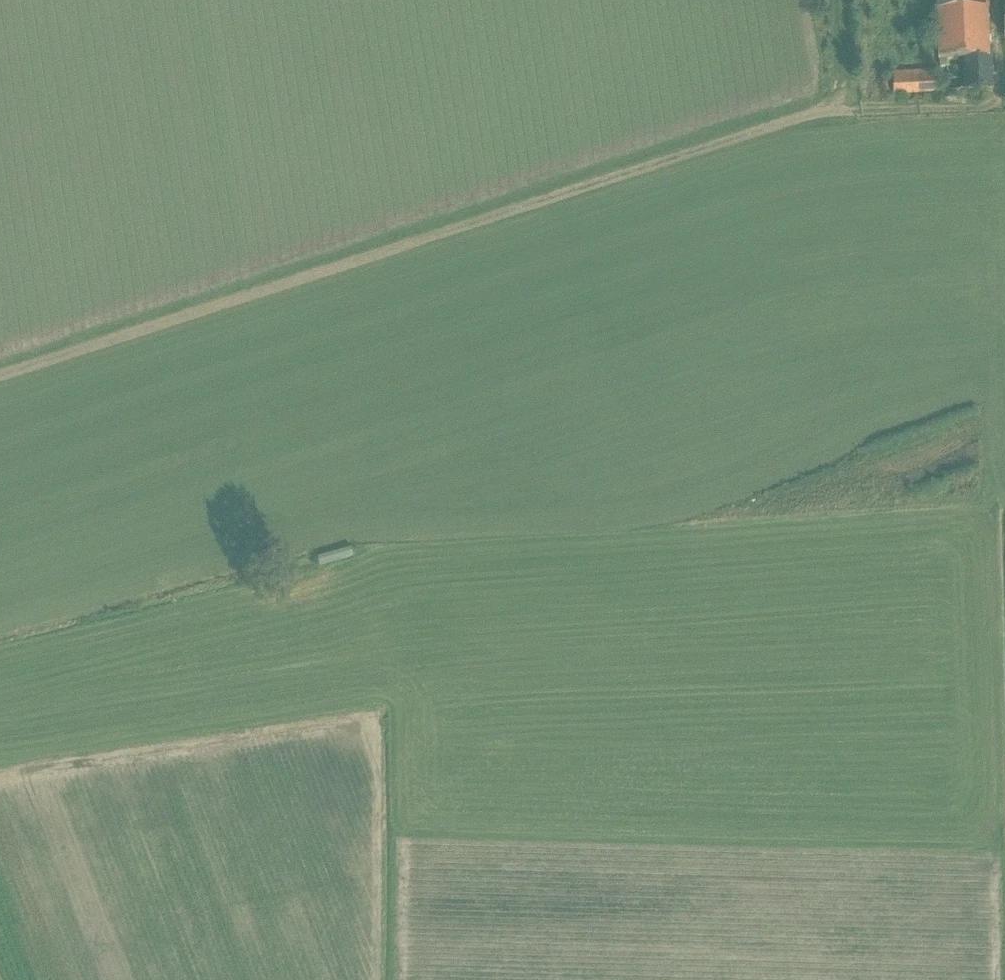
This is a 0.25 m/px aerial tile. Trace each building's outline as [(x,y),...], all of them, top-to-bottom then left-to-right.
[(938,61),(947,60),(962,60),(963,92),(991,91),(992,91),(991,59),(989,59),(989,41),(987,0),(936,0),(938,61)] [(934,72),(894,74),(894,94),(935,92),(934,72)] [(351,549),(317,558),(320,567),(353,558),(351,549)]
